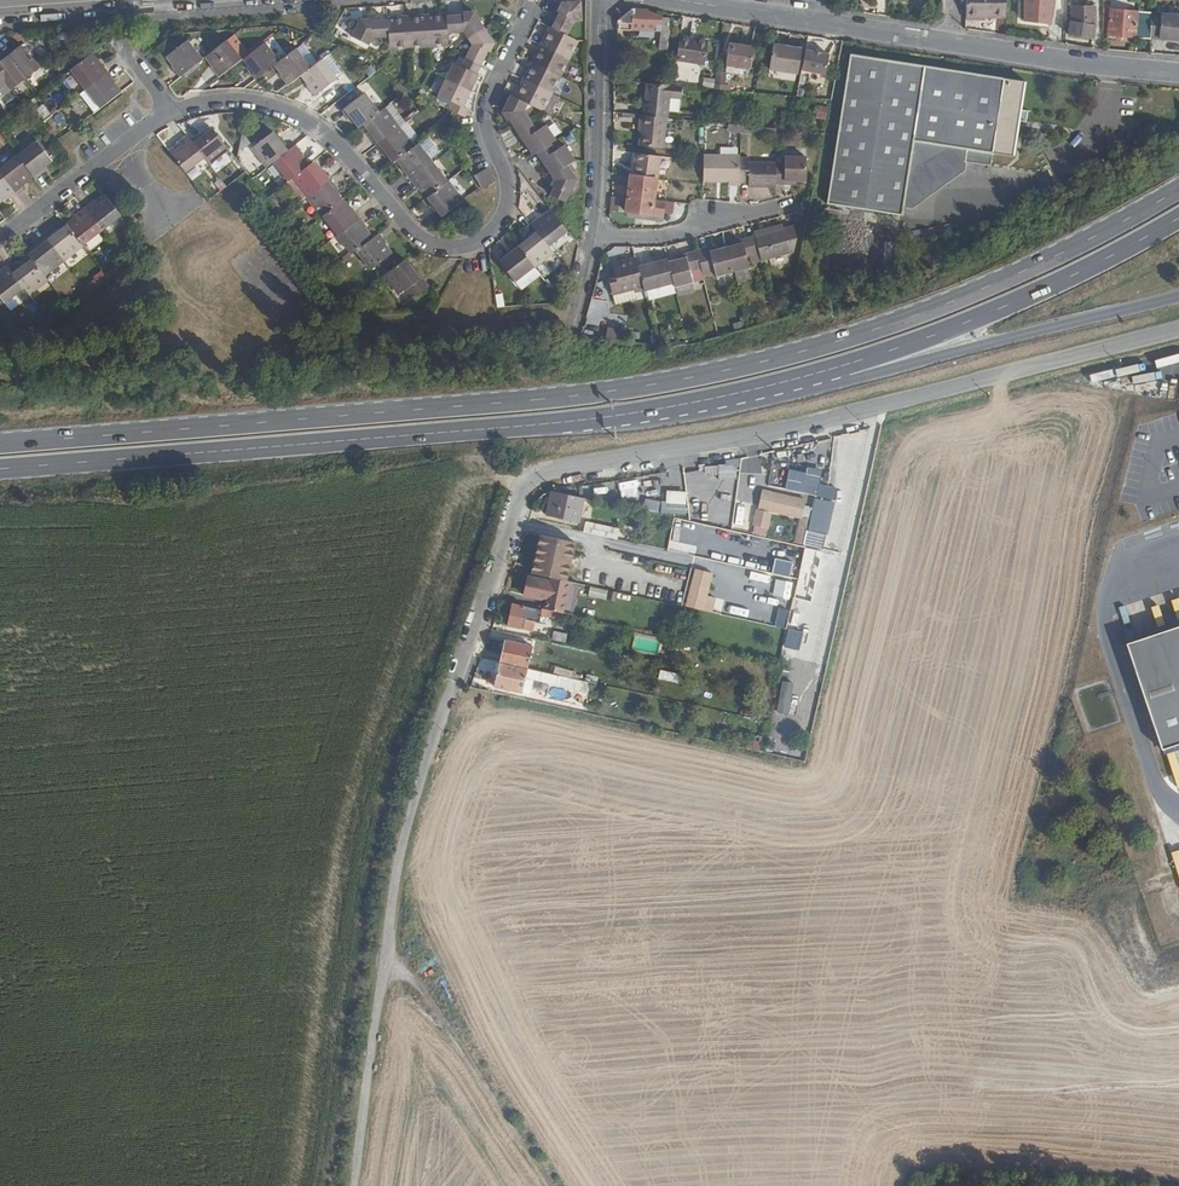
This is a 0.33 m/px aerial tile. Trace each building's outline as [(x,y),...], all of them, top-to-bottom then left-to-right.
[(1005,0),(966,0),(966,15),(1005,15),(1005,0)] [(1024,19),(1050,24),(1053,0),(1026,0),(1024,19)] [(1096,25),(1094,6),(1070,6),(1070,22),(1069,22),(1068,34),(1096,37),(1096,25)] [(1150,38),(1150,13),(1150,12),(1102,7),(1102,33),(1150,38)] [(496,42),(476,11),(464,11),(464,18),(460,18),(460,15),(447,16),(447,12),(439,13),(439,16),(434,16),(434,13),(418,14),(419,17),(414,17),(414,15),(400,15),(400,18),(396,19),(395,16),(387,16),(387,19),(374,20),(374,23),(370,23),(370,17),(360,18),(351,36),(370,45),(373,37),(388,36),(389,48),(449,45),(449,33),(464,31),(473,45),(463,66),(455,62),(439,94),(455,102),(451,110),(466,117),(470,109),(464,106),(466,102),(464,101),(466,97),(468,99),(475,84),(473,83),(475,79),(477,80),(480,74),(477,73),(487,54),(484,53),(486,49),(491,51),(496,42)] [(568,215),(578,191),(574,184),(575,183),(571,176),(575,172),(565,157),(556,163),(551,156),(556,153),(545,138),(537,144),(523,123),(526,115),(542,122),(576,51),(565,45),(572,30),(581,30),(580,11),(560,12),(555,22),(561,25),(559,28),(556,27),(551,38),(548,37),(544,44),(547,46),(545,49),(542,48),(535,63),(538,65),(536,68),(533,67),(527,79),(530,80),(528,84),(525,83),(518,98),(521,100),(519,103),(515,102),(513,109),(509,107),(501,125),(507,134),(509,132),(526,157),(529,155),(531,158),(528,160),(534,167),(537,165),(545,177),(547,176),(549,179),(547,181),(556,193),(553,199),(556,201),(553,208),(568,215)] [(662,25),(662,21),(662,17),(628,13),(615,24),(615,30),(635,31),(634,36),(672,39),(673,27),(662,25)] [(1150,13),(1150,38),(1178,42),(1178,17),(1150,13)] [(203,60),(188,40),(168,56),(175,65),(173,66),(181,77),(203,60)] [(242,61),(228,41),(207,57),(215,67),(212,69),(219,78),(242,61)] [(279,63),(265,44),(244,60),(251,69),(248,71),(256,80),(276,65),(279,63)] [(38,68),(20,45),(7,55),(26,78),(38,68)] [(709,72),(712,49),(684,45),(681,69),(709,72)] [(311,69),(297,49),(279,63),(276,65),(283,75),(281,77),(287,86),(302,76),(311,69)] [(748,74),(751,54),(728,51),(725,72),(748,74)] [(7,55),(7,54),(0,59),(0,75),(6,83),(11,89),(26,78),(7,55)] [(83,90),(107,72),(100,62),(97,64),(89,55),(69,70),(83,90)] [(799,64),(772,59),(771,64),(798,67),(799,64)] [(336,79),(322,60),(311,69),(302,76),(309,85),(306,87),(313,97),(336,79)] [(1027,128),(1028,115),(1019,114),(1022,86),(848,62),(829,211),(904,221),(914,147),(1013,160),(1017,127),(1027,128)] [(794,87),(798,67),(771,64),(768,83),(794,87)] [(824,89),(827,71),(803,68),(800,85),(824,89)] [(98,109),(118,93),(112,84),(115,82),(107,72),(83,90),(98,109)] [(625,87),(625,77),(613,76),(613,86),(625,87)] [(703,76),(701,85),(713,88),(715,79),(703,76)] [(664,124),(668,90),(645,89),(642,123),(664,124)] [(383,110),(369,90),(346,108),(353,117),(356,116),(363,126),(367,122),(383,110)] [(36,109),(43,118),(50,113),(42,104),(36,109)] [(402,126),(387,107),(383,110),(367,122),(375,132),(372,134),(379,143),(402,126)] [(664,155),(667,125),(664,124),(642,123),(641,123),(640,133),(642,133),(640,153),(664,155)] [(416,145),(402,126),(379,143),(386,154),(389,152),(395,161),(399,158),(416,145)] [(230,148),(214,127),(205,134),(203,132),(193,139),(207,156),(212,162),(230,148)] [(273,162),(290,149),(283,139),(281,141),(273,131),(253,146),(268,166),(273,162)] [(193,139),(190,134),(180,141),(182,144),(172,152),(187,171),(207,156),(193,139)] [(54,159),(38,139),(18,154),(34,174),(36,176),(46,169),(44,166),(54,159)] [(434,161),(420,142),(416,145),(399,158),(407,168),(404,170),(411,179),(434,161)] [(293,178),(309,166),(302,156),(304,154),(297,144),(290,149),(273,162),(288,182),(293,178)] [(18,154),(0,168),(0,169),(17,191),(26,184),(24,181),(34,174),(18,154)] [(661,186),(663,162),(637,159),(636,175),(638,175),(638,183),(656,185),(661,186)] [(739,161),(739,159),(703,160),(703,186),(730,186),(730,189),(740,189),(740,186),(739,161)] [(449,180),(434,161),(411,179),(419,189),(422,187),(428,196),(449,180)] [(776,169),(776,165),(749,165),(749,161),(739,161),(740,186),(750,186),(750,189),(776,189),(776,169)] [(807,186),(807,161),(785,162),(785,169),(776,169),(776,189),(787,189),(787,186),(807,186)] [(330,180),(323,170),(320,172),(313,163),(309,166),(293,178),(307,197),(330,180)] [(495,181),(487,167),(474,175),(475,177),(484,189),(495,181)] [(0,169),(0,200),(5,196),(6,199),(17,191),(0,169)] [(342,200),(335,191),(337,189),(330,180),(307,197),(321,216),(342,200)] [(464,200),(449,180),(428,196),(435,205),(432,207),(440,217),(464,200)] [(654,206),(656,185),(638,183),(630,182),(626,217),(663,222),(664,207),(654,206)] [(120,215),(104,194),(94,202),(91,199),(83,206),(101,230),(120,215)] [(619,210),(619,197),(610,196),(610,210),(619,210)] [(336,235),(359,218),(352,208),(350,210),(342,200),(321,216),(336,235)] [(101,230),(83,206),(73,214),(75,217),(66,224),(82,244),(101,230)] [(566,230),(550,210),(542,217),(540,214),(530,222),(535,228),(548,245),(566,230)] [(371,239),(364,229),(366,227),(359,218),(336,235),(351,255),(355,252),(371,239)] [(62,259),(82,244),(66,224),(56,231),(54,229),(44,237),(62,259)] [(548,245),(535,228),(525,236),(526,239),(517,246),(533,266),(552,251),(548,245)] [(795,257),(798,242),(795,230),(757,241),(763,264),(763,266),(795,257)] [(391,256),(383,246),(386,244),(378,234),(371,239),(355,252),(370,272),(391,256)] [(44,274),(62,259),(44,237),(35,243),(37,246),(28,254),(32,259),(44,274)] [(763,264),(757,241),(748,243),(755,267),(763,264)] [(513,282),(533,266),(517,246),(508,253),(505,251),(495,259),(513,282)] [(752,271),(745,247),(728,252),(735,277),(752,271)] [(735,277),(728,252),(713,256),(712,253),(698,257),(703,275),(705,281),(718,277),(719,281),(735,277)] [(692,278),(703,275),(698,257),(687,260),(688,263),(670,268),(677,291),(677,293),(695,288),(692,278)] [(432,285),(417,264),(414,267),(407,258),(387,273),(402,292),(409,287),(416,297),(432,285)] [(44,274),(32,259),(21,266),(19,265),(11,272),(23,288),(28,294),(48,279),(44,274)] [(670,268),(669,264),(639,273),(646,296),(647,299),(677,291),(670,268)] [(639,273),(637,265),(614,271),(618,284),(610,287),(614,302),(636,296),(637,299),(646,296),(639,273)] [(6,266),(0,270),(0,297),(5,303),(23,288),(11,272),(6,266)] [(607,327),(605,338),(617,340),(619,329),(607,327)] [(806,473),(790,470),(786,489),(817,495),(822,471),(807,468),(806,473)] [(701,480),(701,471),(686,472),(686,481),(701,480)] [(802,520),(807,500),(772,492),(767,512),(802,520)] [(577,529),(583,506),(551,499),(545,522),(577,529)] [(648,510),(659,509),(657,499),(646,501),(648,510)] [(661,514),(686,514),(686,502),(661,501),(661,514)] [(621,545),(623,537),(588,528),(585,538),(621,545)] [(570,561),(573,547),(538,539),(534,553),(570,561)] [(564,585),(570,561),(534,553),(528,578),(547,582),(564,585)] [(712,574),(697,570),(689,606),(711,611),(714,598),(707,596),(712,574)] [(808,609),(815,579),(804,576),(798,607),(808,609)] [(570,620),(576,588),(564,585),(547,582),(547,586),(524,581),(519,600),(532,603),(533,601),(543,603),(541,613),(570,620)] [(588,597),(605,599),(607,590),(589,587),(588,597)] [(536,628),(539,615),(506,608),(501,631),(514,634),(517,620),(525,622),(524,625),(536,628)] [(779,608),(774,625),(783,627),(788,610),(779,608)] [(782,645),(797,649),(802,633),(788,628),(782,645)] [(1127,646),(1162,752),(1178,747),(1178,629),(1127,646)] [(553,632),(552,640),(565,641),(566,633),(553,632)] [(523,674),(528,652),(499,646),(494,668),(523,674)] [(517,697),(521,682),(549,688),(549,691),(572,696),(575,685),(523,674),(494,668),(489,691),(517,697)] [(819,694),(778,685),(771,717),(811,726),(819,694)] [(760,750),(761,741),(748,740),(747,749),(760,750)]
